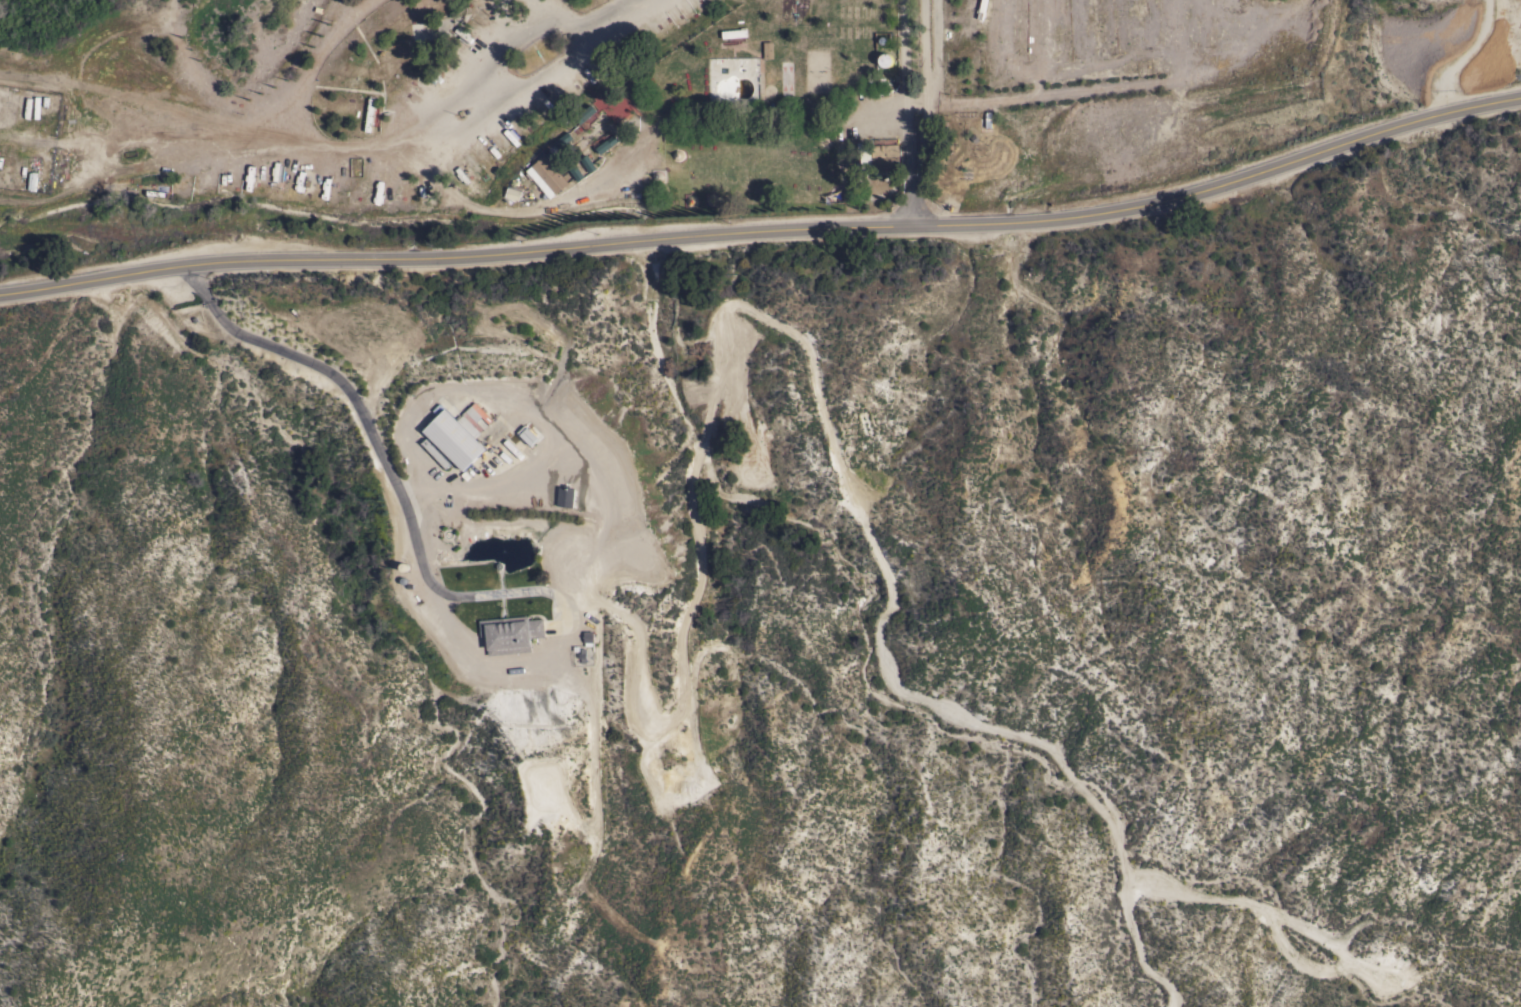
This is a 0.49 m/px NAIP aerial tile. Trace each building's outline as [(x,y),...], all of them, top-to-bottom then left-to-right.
[(746,28),(747,35),(722,37),(721,30),(746,28)] [(763,41),(772,41),(773,58),(763,58),(763,41)] [(889,64),(888,65),(886,65),(884,65),(882,64),(881,63),(879,62),(879,59),(879,57),(880,55),(882,54),(883,53),(885,52),(887,53),(889,54),(890,54),(891,56),(892,58),(891,61),(891,63),(889,64)] [(630,112),(615,94),(601,105),(616,124),(630,112)] [(368,97),(375,97),(371,131),(364,130),(368,97)] [(593,111),(591,109),(596,104),(598,106),(599,106),(606,114),(609,112),(618,122),(616,123),(625,133),(606,149),(598,139),(588,149),(584,144),(587,141),(575,127),(593,111)] [(564,123),(568,129),(553,141),(550,137),(551,136),(550,134),(564,123)] [(899,168),(860,170),(859,145),(897,143),(899,168)] [(573,169),(568,173),(547,148),(551,144),(573,169)] [(568,183),(550,198),(526,171),(541,158),(544,155),(544,156),(545,155),(568,183)] [(504,198),(519,201),(521,191),(506,188),(504,198)] [(477,395),(476,396),(479,400),(482,397),(483,398),(484,397),(485,397),(487,395),(488,397),(490,395),(504,409),(495,418),(494,418),(480,432),(481,433),(476,438),(486,447),(463,470),(423,430),(438,415),(433,409),(440,402),(448,409),(453,404),(456,407),(461,404),(472,393),(472,394),(474,392),(477,395)] [(450,462),(445,467),(421,442),(427,437),(450,462)] [(764,475),(757,455),(747,459),(753,478),(764,475)] [(574,487),(557,487),(556,506),(573,506),(574,487)] [(545,636),(530,637),(531,650),(488,655),(486,635),(480,636),(479,619),(528,614),(528,619),(543,618),(545,636)]
